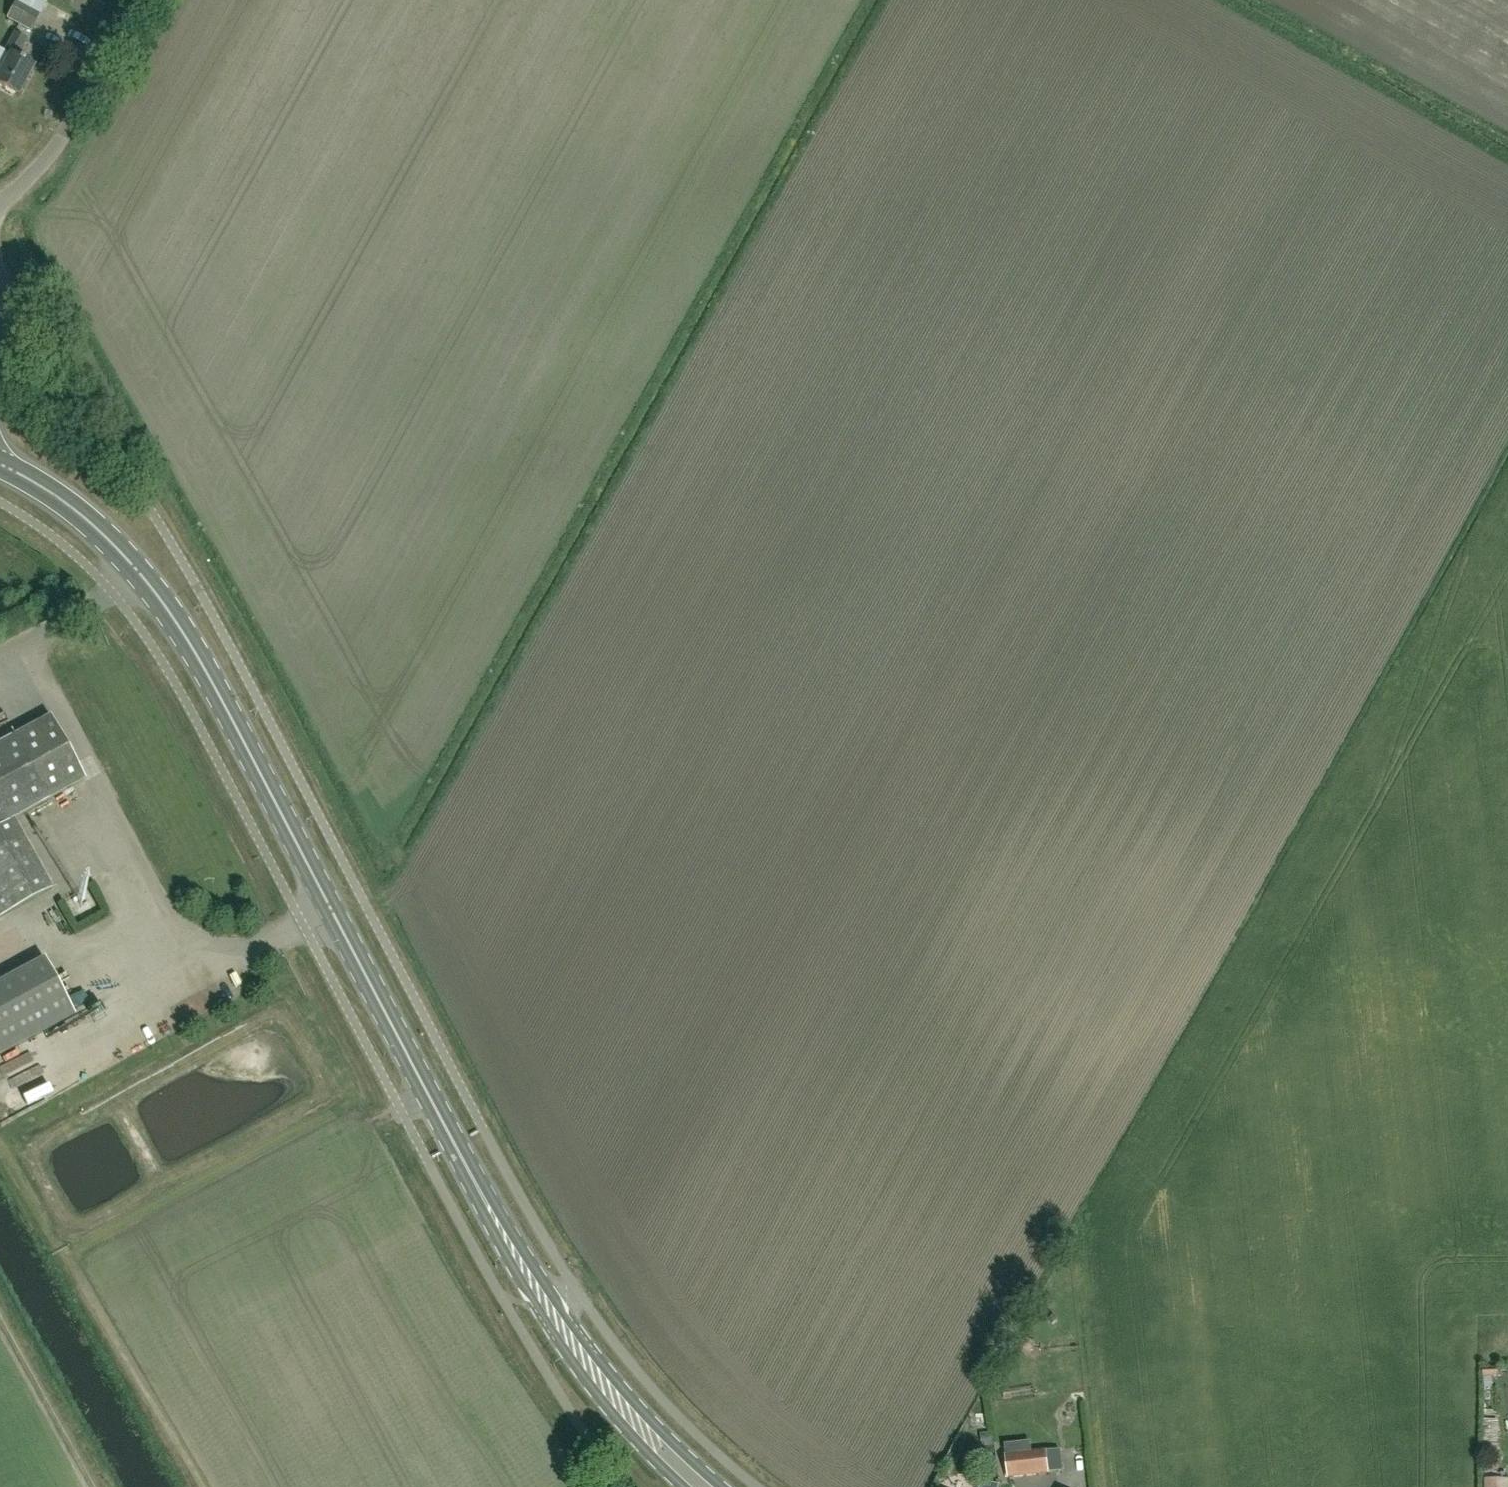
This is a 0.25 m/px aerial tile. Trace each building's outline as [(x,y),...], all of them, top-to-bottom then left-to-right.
[(16,0),(7,18),(31,31),(47,2),(42,0),(16,0)] [(34,67),(18,58),(27,40),(15,33),(5,51),(10,55),(0,73),(0,86),(18,96),(34,67)] [(53,888),(15,818),(85,781),(50,717),(0,744),(0,917),(53,888)] [(75,1015),(44,958),(0,982),(0,1055),(75,1015)] [(1031,1442),(1004,1445),(1008,1479),(1049,1475),(1047,1451),(1032,1452),(1031,1442)]
